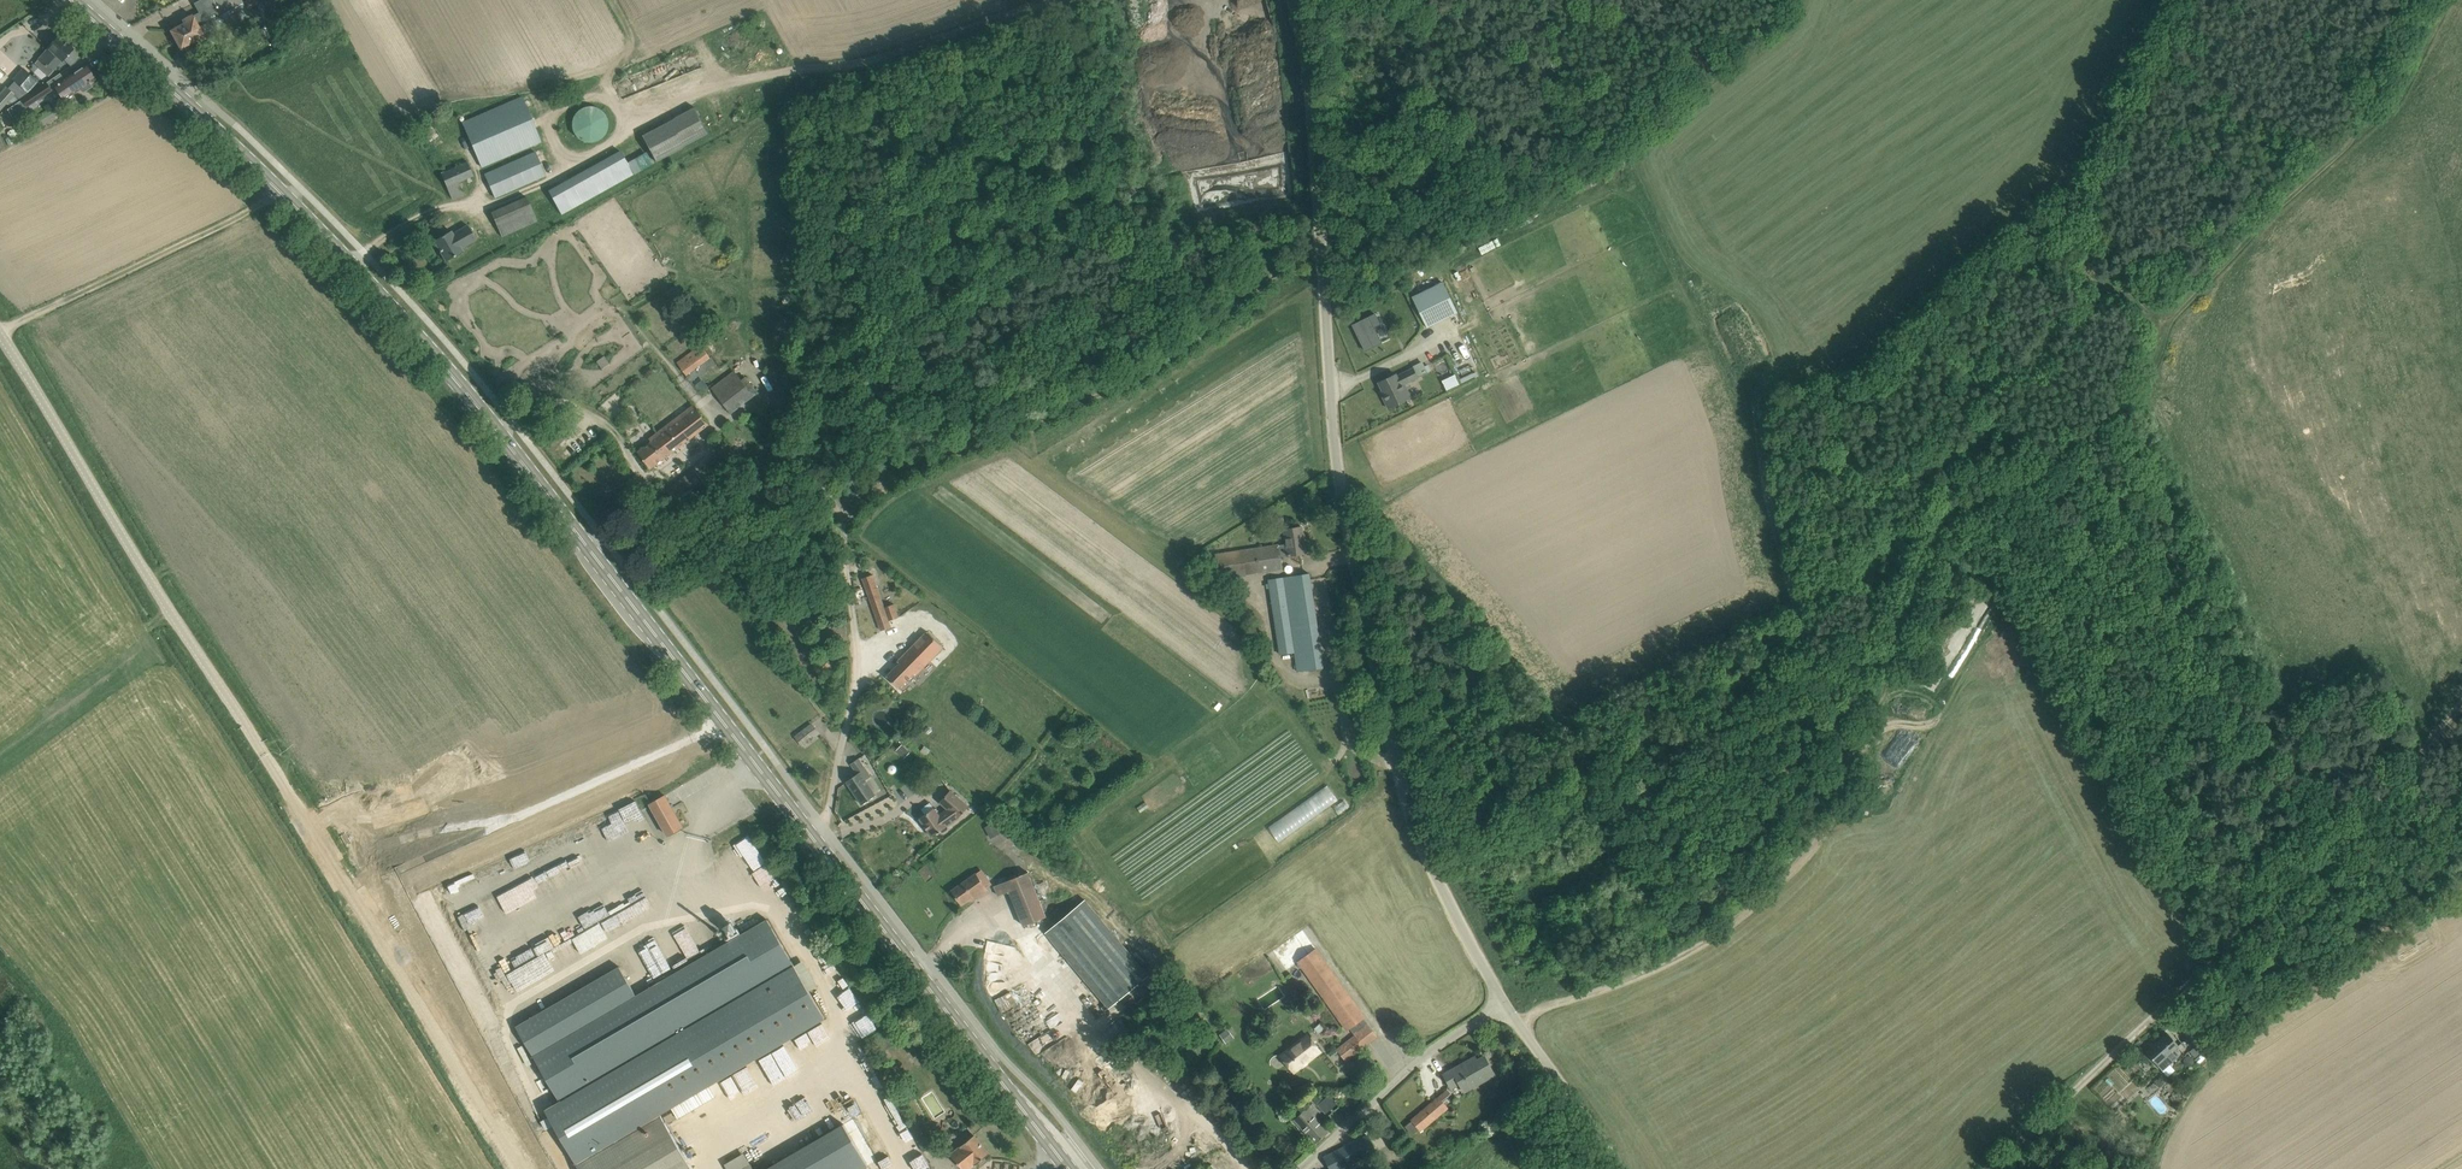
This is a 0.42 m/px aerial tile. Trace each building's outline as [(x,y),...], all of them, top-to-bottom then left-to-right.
[(176,39),(189,32),(243,2),(242,0),(213,0),(216,4),(192,17),(192,16),(183,21),(184,23),(171,30),(176,39)] [(176,39),(181,48),(194,41),(196,43),(205,38),(205,37),(227,24),(230,30),(259,14),(252,0),(248,0),(243,3),(243,2),(189,32),(176,39)] [(259,36),(256,30),(255,28),(247,32),(251,40),(259,36)] [(59,34),(55,39),(48,47),(49,48),(39,58),(48,66),(49,65),(54,70),(64,59),(71,66),(79,56),(72,50),(74,48),(59,34)] [(65,99),(81,88),(83,90),(86,91),(92,86),(90,82),(96,78),(90,70),(86,64),(63,80),(56,85),(61,93),(65,99)] [(14,80),(29,93),(39,82),(23,67),(13,79),(14,80)] [(33,90),(21,98),(22,100),(27,107),(52,90),(47,82),(42,85),(42,84),(33,90)] [(5,86),(0,93),(0,111),(8,102),(10,105),(11,107),(15,104),(22,100),(21,98),(8,87),(7,88),(5,86)] [(521,96),(485,113),(463,122),(482,166),(540,141),(521,96)] [(585,106),(582,108),(579,110),(576,113),(573,117),(572,122),(572,126),(574,133),(579,138),(584,141),(589,142),(595,141),(600,139),(604,135),(607,131),(608,127),(608,123),(607,118),(604,113),(600,109),(595,106),(591,105),(588,106),(585,106)] [(658,156),(712,131),(700,106),(646,131),(658,156)] [(620,150),(548,190),(561,214),(633,174),(620,150)] [(547,174),(536,151),(485,174),(495,197),(547,174)] [(452,198),(461,194),(464,193),(462,188),(466,187),(462,179),(473,175),(467,162),(441,173),(447,187),(447,186),(452,198)] [(502,234),(540,221),(530,195),(493,209),(502,234)] [(446,260),(451,257),(463,251),(461,248),(483,235),(475,220),(453,233),(451,230),(434,240),(446,260)] [(1412,297),(1428,328),(1458,313),(1443,282),(1412,297)] [(1381,323),(1375,313),(1352,325),(1365,351),(1382,342),(1373,327),(1381,323)] [(700,345),(678,362),(687,374),(709,358),(700,345)] [(1397,376),(1396,374),(1379,382),(1383,390),(1381,391),(1389,408),(1408,399),(1402,385),(1428,372),(1423,361),(1412,366),(1414,368),(1397,376)] [(727,409),(728,408),(751,392),(744,383),(735,370),(712,387),(727,409)] [(1461,379),(1463,383),(1476,377),(1474,372),(1461,379)] [(1455,374),(1449,376),(1455,387),(1460,384),(1455,374)] [(710,423),(708,422),(718,414),(709,403),(700,410),(694,404),(650,438),(652,441),(639,451),(651,468),(710,423)] [(1219,580),(1283,568),(1281,556),(1306,553),(1302,526),(1285,529),(1287,543),(1215,555),(1219,580)] [(1297,672),(1312,669),(1324,667),(1309,573),(1270,579),(1282,655),(1294,653),(1297,672)] [(863,578),(882,630),(892,626),(889,620),(900,617),(895,604),(885,608),(873,574),(863,578)] [(813,592),(802,601),(808,609),(820,601),(813,592)] [(887,676),(899,688),(915,673),(917,675),(945,647),(928,631),(898,661),(900,663),(887,676)] [(814,668),(823,676),(833,666),(824,657),(814,668)] [(812,723),(796,736),(803,746),(819,733),(812,723)] [(903,743),(896,750),(904,757),(910,750),(903,743)] [(926,757),(926,756),(931,750),(925,745),(921,750),(920,752),(926,757)] [(862,804),(867,801),(876,795),(866,780),(869,777),(863,768),(869,764),(865,758),(859,762),(857,759),(851,763),(858,773),(847,781),(862,804)] [(893,764),(891,765),(889,766),(888,768),(889,770),(890,772),(892,773),(894,773),(896,772),(897,770),(897,767),(895,765),(893,764)] [(1333,788),(1149,904),(1168,934),(1353,818),(1333,788)] [(932,836),(937,833),(941,830),(942,831),(944,831),(948,829),(948,827),(947,826),(960,817),(969,805),(950,790),(939,803),(949,810),(941,816),(935,808),(920,818),(932,836)] [(683,826),(672,807),(665,795),(651,803),(668,835),(683,826)] [(989,835),(998,830),(994,822),(985,827),(989,835)] [(737,859),(743,857),(747,866),(764,860),(753,834),(731,843),(737,859)] [(962,905),(967,901),(971,898),(973,901),(989,889),(977,872),(952,890),(962,905)] [(994,887),(998,896),(1009,891),(1023,926),(1047,916),(1030,873),(994,887)] [(544,947),(555,968),(608,941),(599,922),(606,918),(598,903),(576,915),(582,927),(544,947)] [(1080,907),(1043,937),(1104,1012),(1141,982),(1080,907)] [(710,1086),(797,1035),(815,1024),(825,1018),(768,919),(637,995),(620,967),(518,1026),(561,1101),(546,1109),(581,1168),(692,1168),(660,1115),(673,1107),(675,1110),(665,1116),(670,1123),(679,1117),(716,1097),(710,1086)] [(703,953),(697,939),(680,948),(671,928),(652,937),(667,969),(703,953)] [(1365,1046),(1365,1045),(1377,1036),(1364,1019),(1365,1017),(1302,929),(1272,952),(1286,971),(1298,962),(1347,1031),(1350,1029),(1352,1033),(1341,1042),(1343,1044),(1337,1048),(1339,1050),(1346,1060),(1365,1045),(1365,1046)] [(863,1035),(877,1029),(866,1004),(852,1010),(863,1035)] [(2182,1030),(2195,1046),(2196,1047),(2205,1039),(2191,1022),(2182,1030)] [(1219,1032),(1224,1040),(1233,1035),(1228,1027),(1219,1032)] [(2172,1051),(2178,1045),(2168,1033),(2146,1052),(2162,1070),(2177,1057),(2172,1051)] [(1309,1035),(1282,1056),(1294,1071),(1320,1050),(1309,1035)] [(2196,1047),(2195,1046),(2190,1051),(2195,1056),(2200,1051),(2196,1047)] [(1460,1082),(1465,1091),(1495,1074),(1486,1057),(1479,1061),(1476,1056),(1444,1074),(1451,1087),(1460,1082)] [(1318,1104),(1323,1110),(1335,1100),(1330,1094),(1318,1104)] [(1412,1120),(1420,1130),(1448,1106),(1439,1096),(1412,1120)] [(1329,1131),(1325,1127),(1316,1116),(1321,1112),(1313,1103),(1295,1118),(1316,1143),(1329,1131)] [(877,1161),(852,1118),(766,1168),(863,1168),(877,1161)] [(909,1123),(923,1151),(932,1147),(926,1135),(925,1136),(917,1119),(909,1123)] [(958,1163),(963,1168),(969,1168),(976,1164),(990,1153),(975,1134),(951,1154),(958,1163)] [(1331,1168),(1332,1168),(1349,1168),(1378,1155),(1376,1150),(1369,1135),(1325,1157),(1331,1168)]
